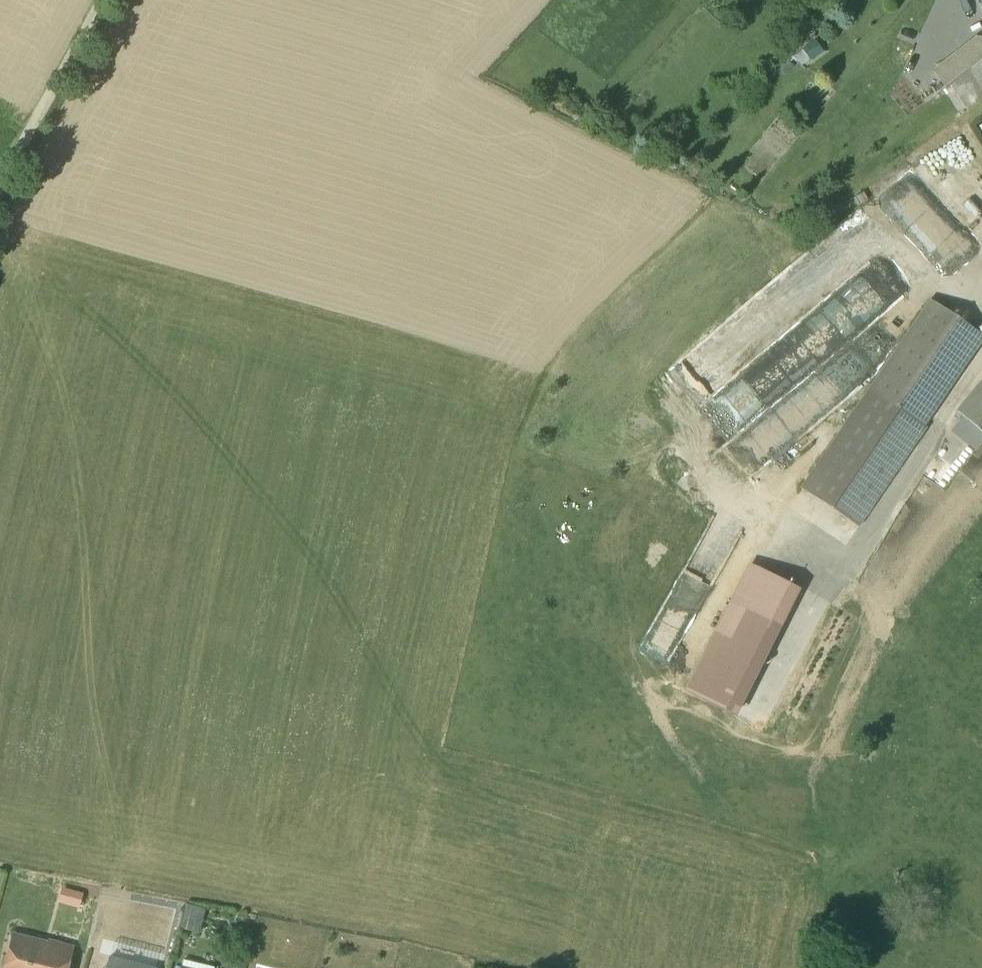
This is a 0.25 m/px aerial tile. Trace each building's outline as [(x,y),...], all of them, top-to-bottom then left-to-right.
[(981,99),(981,59),(952,82),(969,108),(981,99)] [(869,390),(922,426),(923,426),(981,339),(981,336),(930,301),(869,390)] [(957,411),(981,432),(981,381),(957,411)] [(922,426),(869,390),(801,488),(858,526),(926,428),(923,426),(922,426)] [(797,587),(751,564),(687,691),(733,714),(797,587)] [(182,903),(176,927),(194,931),(200,908),(182,903)] [(16,941),(9,967),(67,967),(72,951),(53,946),(51,950),(16,941)] [(109,959),(107,967),(145,967),(109,959)]
